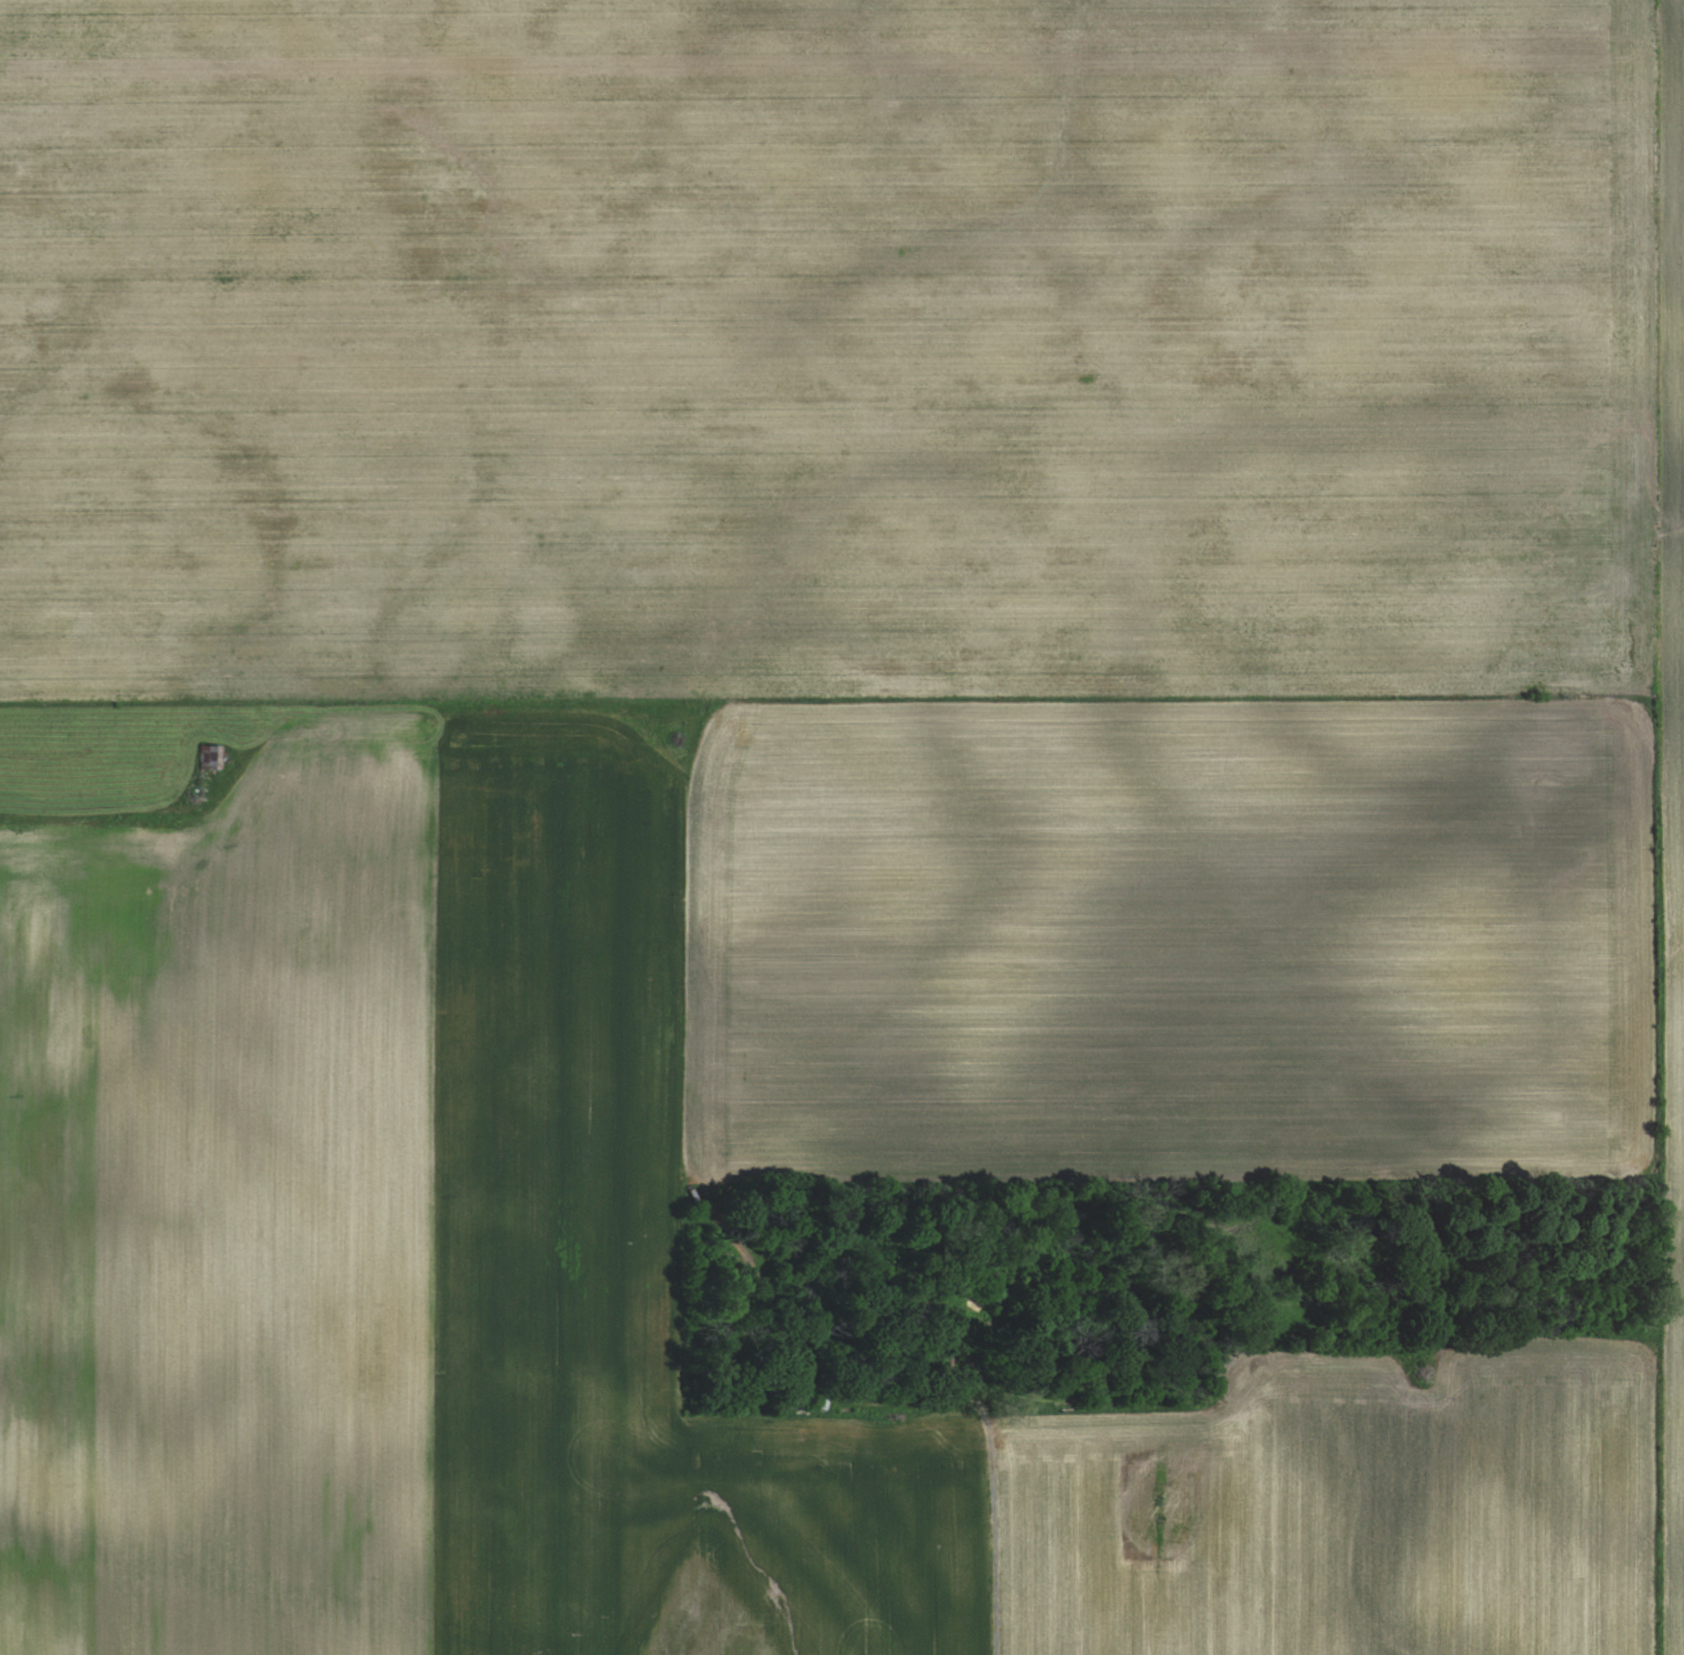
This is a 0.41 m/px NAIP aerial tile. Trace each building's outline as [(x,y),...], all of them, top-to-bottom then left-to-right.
[(199,769),(219,769),(219,746),(199,746),(199,769)]
